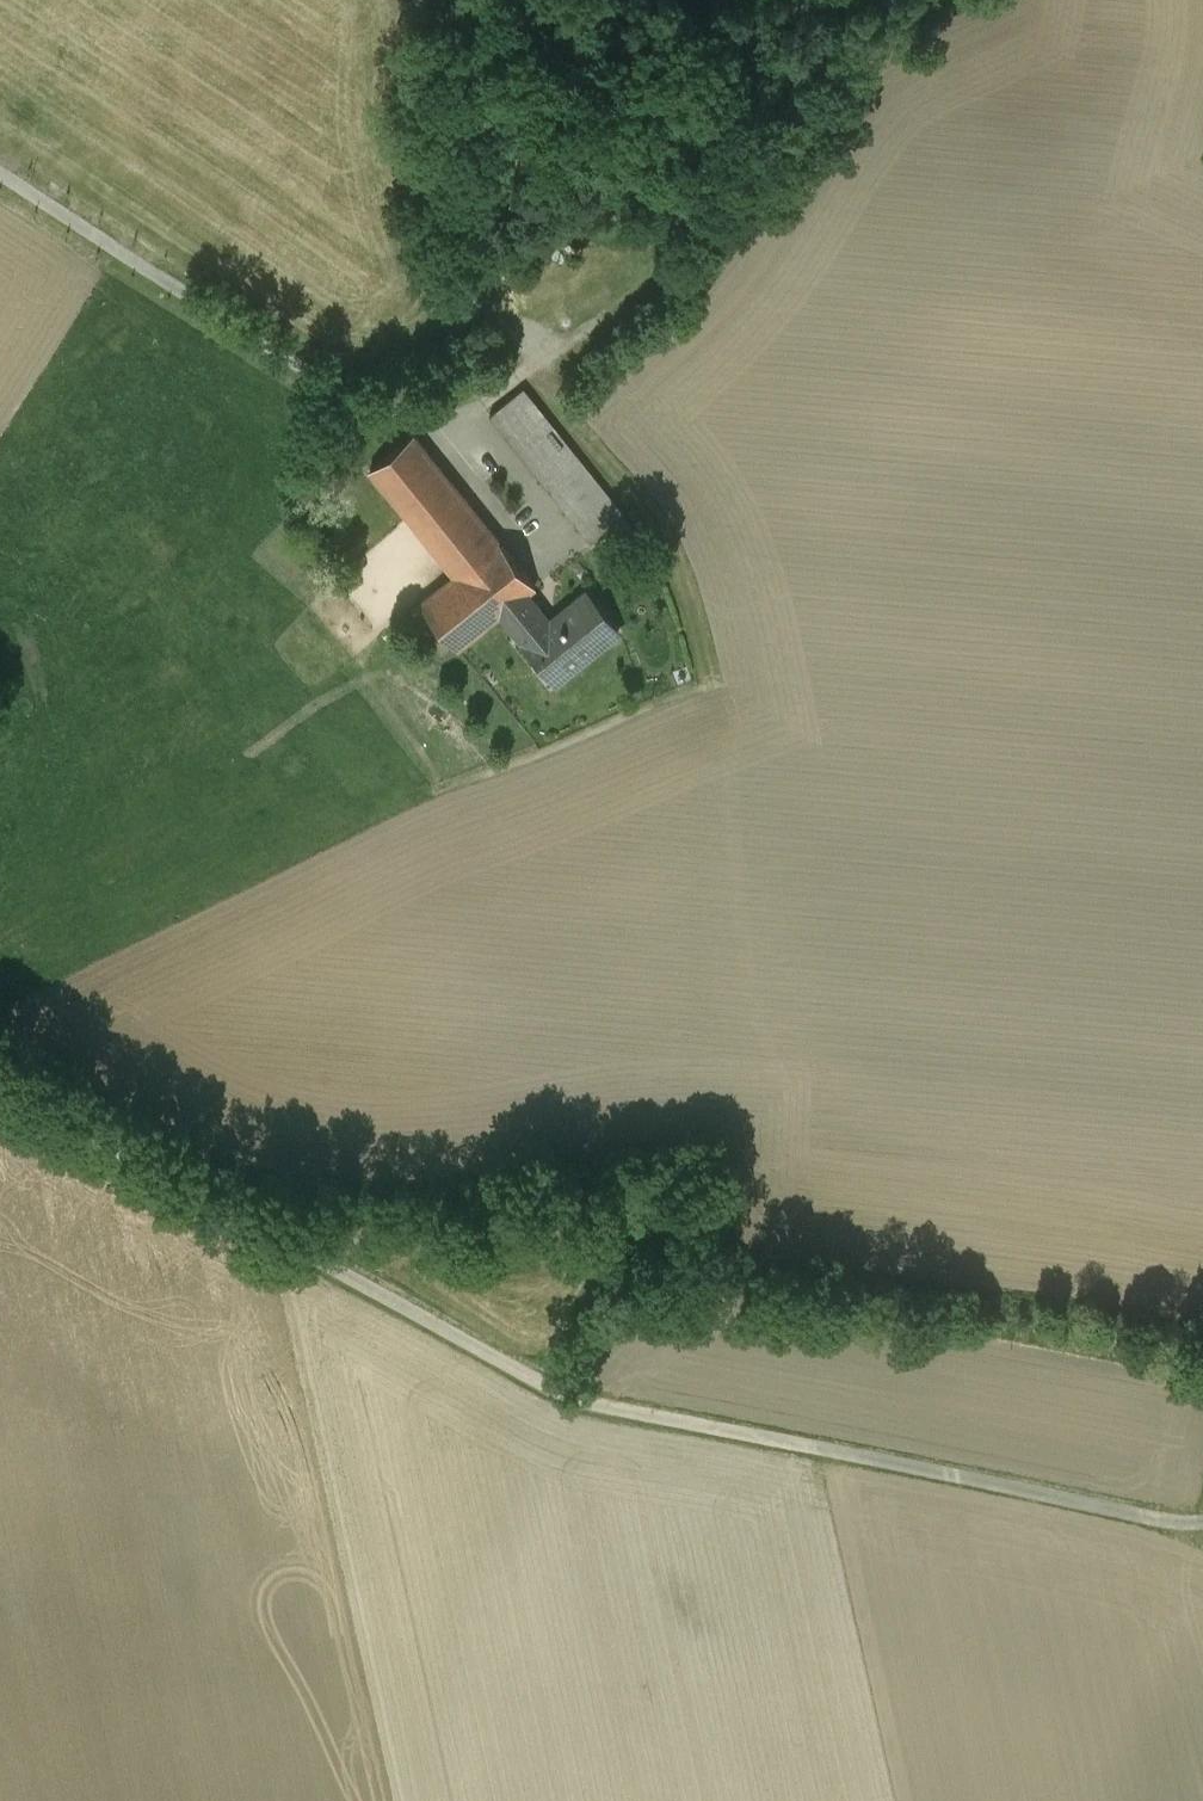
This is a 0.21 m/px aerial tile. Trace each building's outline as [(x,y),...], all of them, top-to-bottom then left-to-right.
[(624,515),(523,387),(489,414),(591,542),(624,515)] [(498,540),(413,434),(370,468),(455,574),(498,540)] [(455,574),(454,574),(421,601),(458,647),(501,613),(526,593),(535,586),(498,540),(455,574)] [(524,641),(524,642),(539,660),(543,657),(560,678),(618,631),(586,591),(549,621),(524,641)] [(526,593),(501,613),(524,641),(549,621),(526,593)]
